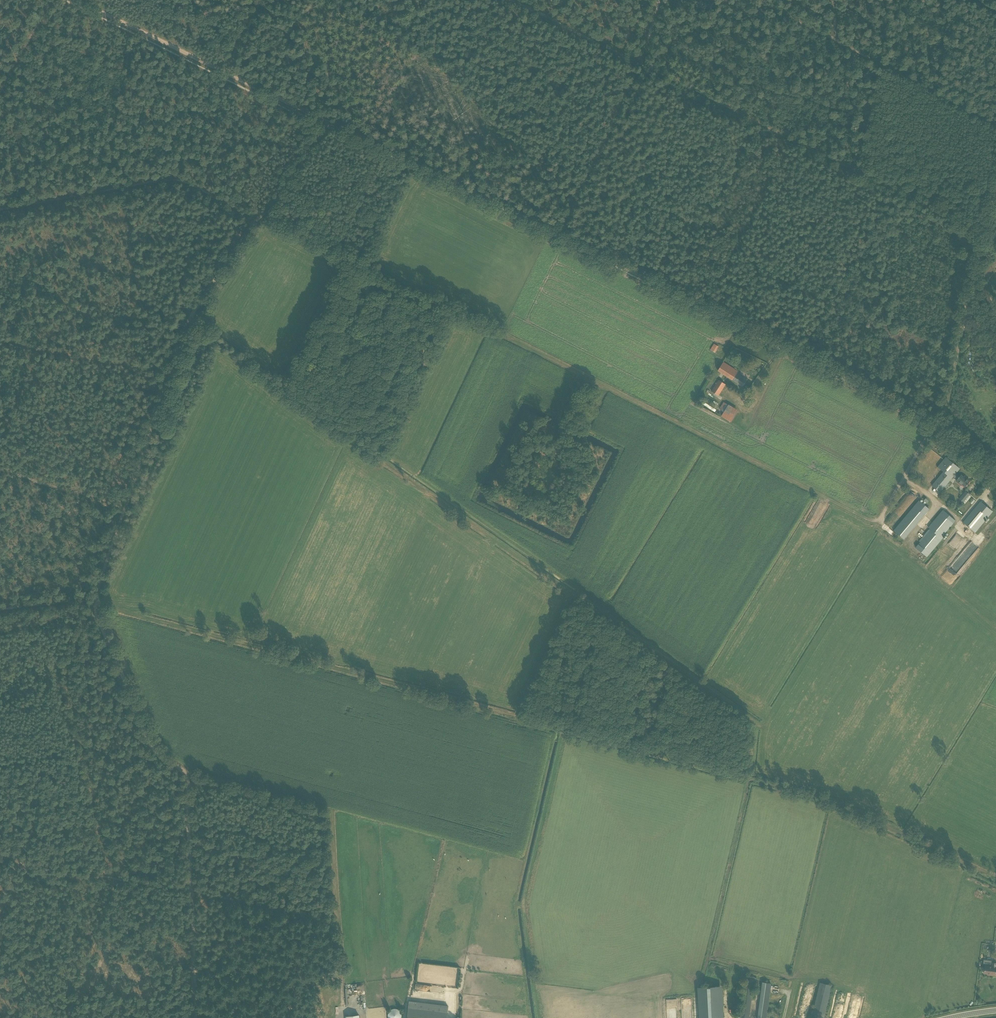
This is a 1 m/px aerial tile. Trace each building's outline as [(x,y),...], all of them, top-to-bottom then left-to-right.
[(717,371),(742,387),(744,384),(747,380),(737,374),(738,371),(723,362),(721,366),(717,371)] [(711,391),(719,396),(726,384),(719,380),(711,391)] [(726,403),(720,416),(732,422),(738,409),(726,403)] [(931,485),(939,492),(953,476),(957,479),(956,481),(961,485),(962,484),(965,487),(967,485),(970,481),(966,478),(966,479),(961,475),(960,476),(956,473),(960,469),(946,457),(943,461),(938,467),(943,471),(931,485)] [(963,502),(965,504),(971,496),(966,491),(959,500),(960,501),(960,502),(961,503),(963,502)] [(919,500),(894,530),(904,539),(929,509),(919,500)] [(963,523),(975,533),(993,511),(981,501),(963,523)] [(943,510),(928,527),(931,529),(916,547),(927,556),(946,534),(945,533),(956,520),(943,510)] [(983,965),(985,965),(984,973),(990,974),(990,975),(995,976),(995,972),(995,963),(992,962),(992,961),(984,960),(983,965)] [(753,985),(757,985),(757,981),(756,980),(756,978),(754,977),(748,976),(746,976),(740,1017),(749,1017),(753,985)] [(832,985),(821,982),(811,1017),(824,1017),(832,985)] [(699,998),(700,1017),(721,1017),(722,1017),(721,997),(699,998)] [(447,1006),(410,1001),(407,1017),(446,1017),(447,1006)] [(401,1017),(401,1016),(401,1014),(401,1013),(400,1012),(399,1011),(399,1010),(398,1009),(397,1009),(395,1009),(393,1009),(392,1009),(390,1010),(389,1011),(388,1013),(388,1014),(388,1015),(388,1016),(388,1017),(401,1017)]
